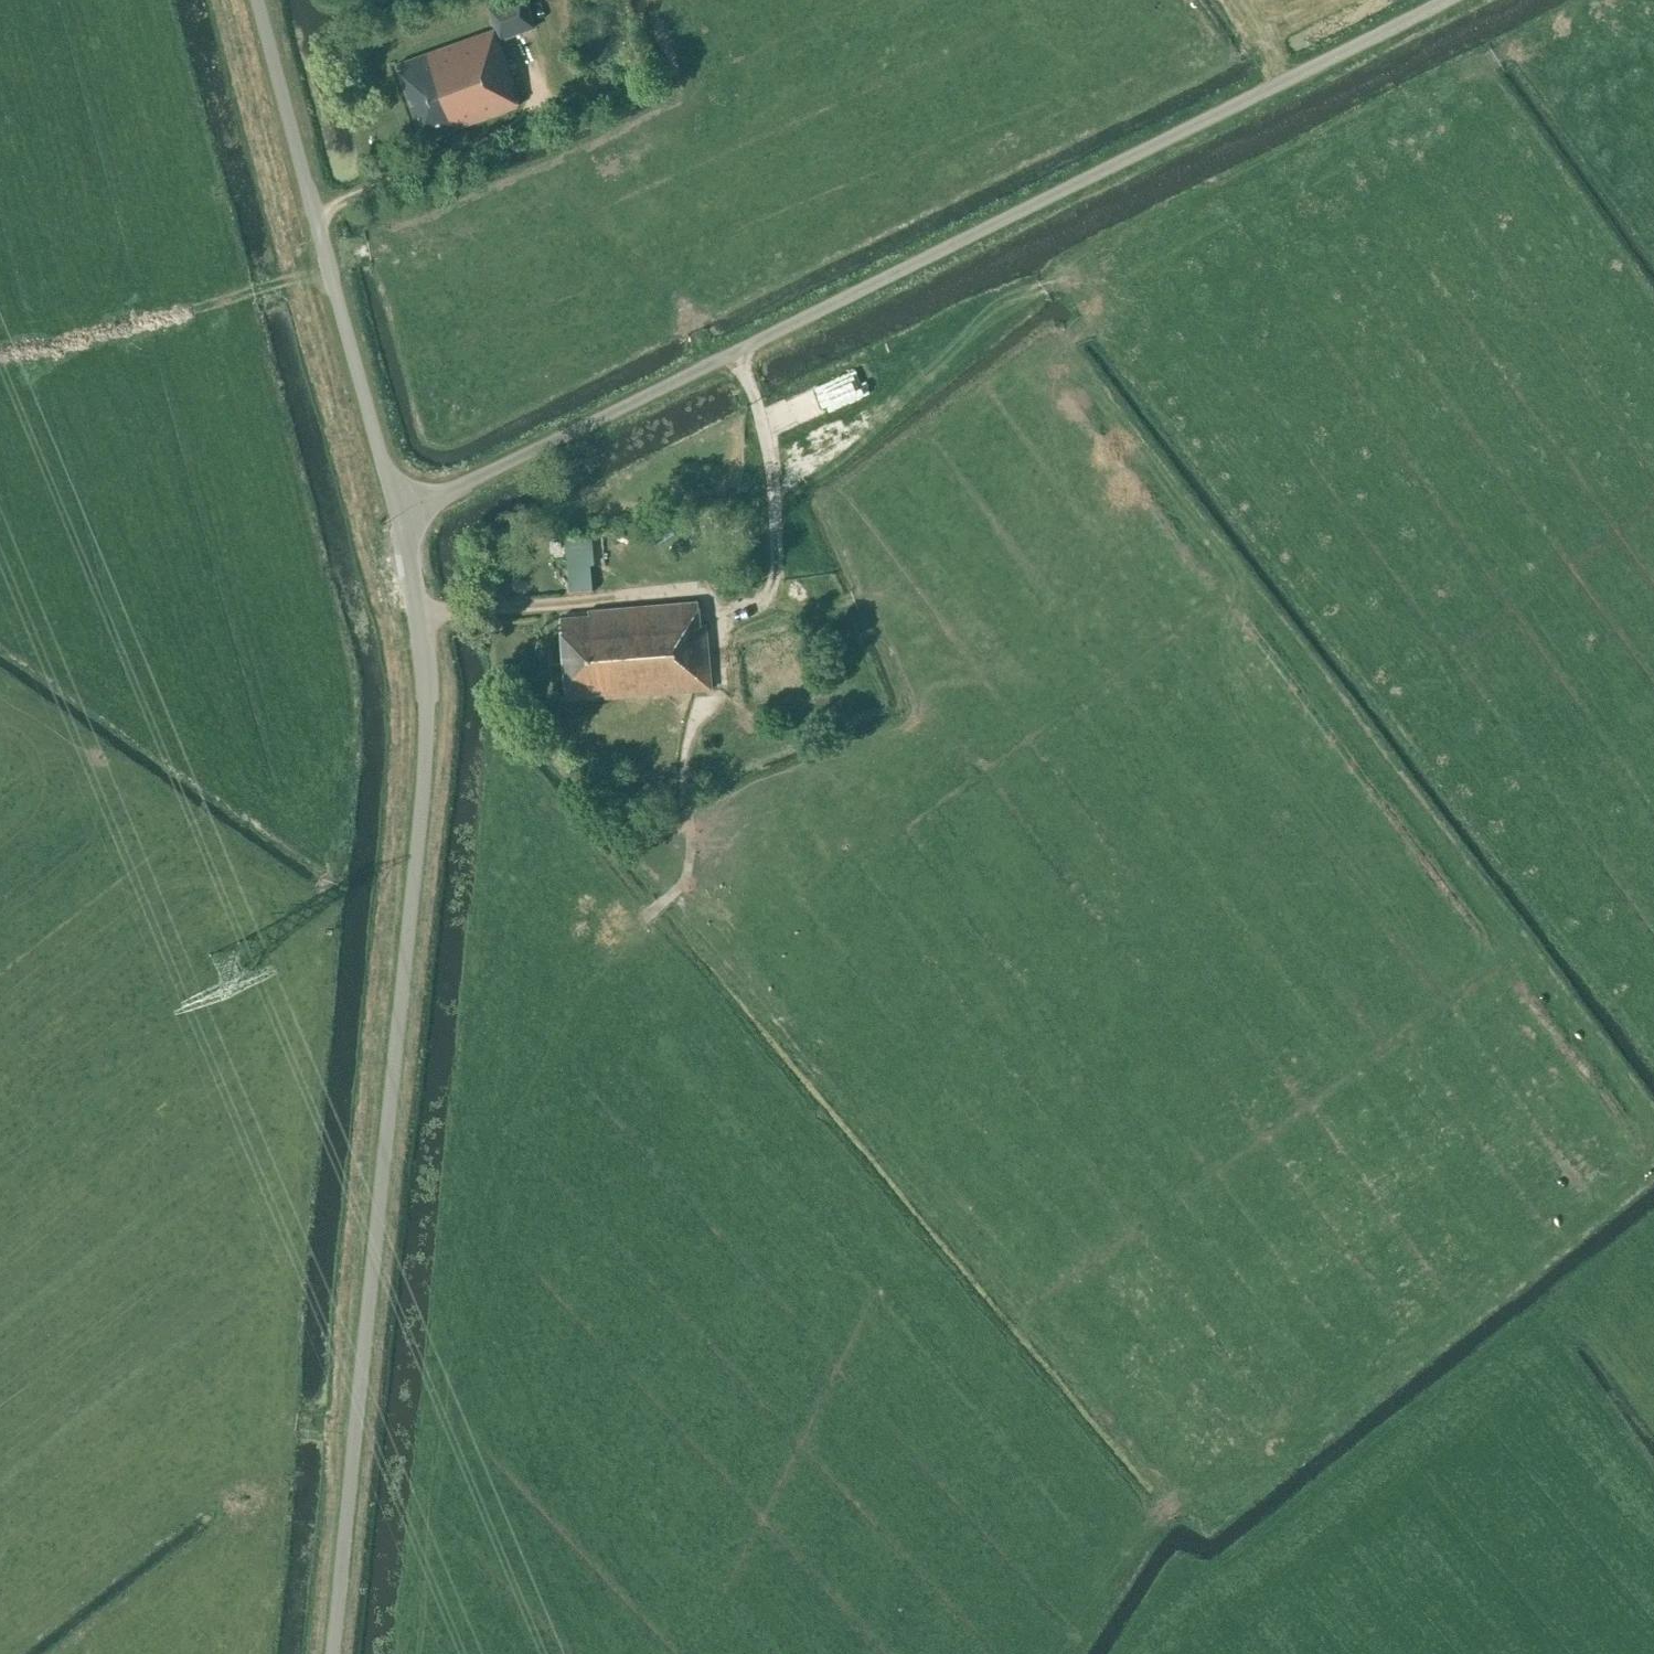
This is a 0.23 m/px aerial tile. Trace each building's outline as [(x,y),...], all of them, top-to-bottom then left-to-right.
[(496,113),(518,105),(511,84),(514,83),(499,40),(536,26),(527,0),(497,0),(486,4),(495,29),(397,63),(422,133),(452,122),(454,128),(496,113)] [(468,143),(464,131),(450,136),(454,148),(468,143)] [(592,592),(589,555),(593,555),(591,538),(565,540),(570,594),(592,592)] [(700,623),(698,601),(588,611),(589,615),(560,618),(568,696),(606,692),(607,697),(711,688),(705,623),(700,623)]
